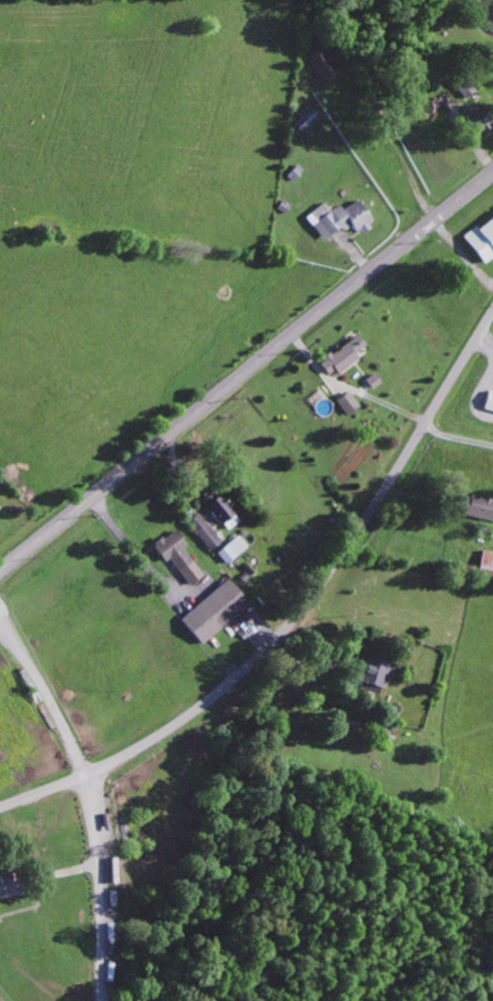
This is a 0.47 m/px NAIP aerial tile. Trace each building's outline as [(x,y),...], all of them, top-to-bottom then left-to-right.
[(307,55),(323,84),(342,74),(327,44),(307,55)] [(453,83),(464,98),(476,90),(465,74),(453,83)] [(321,116),(311,104),(300,114),(304,119),(297,125),(302,132),(321,116)] [(492,123),(492,121),(481,104),(465,115),(478,134),(492,123)] [(323,240),(340,227),(344,232),(352,226),(358,235),(375,222),(358,199),(342,210),(338,204),(331,209),(326,202),(306,217),(323,240)] [(462,236),(482,264),(492,256),(492,214),(462,236)] [(357,359),(353,352),(364,346),(358,335),(317,360),(328,377),(357,359)] [(359,407),(349,391),(335,399),(345,415),(359,407)] [(492,412),(492,392),(488,391),(483,410),(492,412)] [(241,519),(218,493),(205,505),(228,531),(241,519)] [(470,494),(467,504),(462,503),(459,513),(492,522),(492,500),(470,494)] [(186,522),(210,551),(222,541),(197,512),(186,522)] [(203,575),(181,548),(187,544),(174,528),(152,546),(164,561),(168,558),(190,585),(203,575)] [(216,552),(225,565),(248,547),(238,535),(216,552)] [(492,579),(492,554),(481,552),(477,577),(492,579)] [(248,604),(226,579),(179,620),(201,646),(248,604)] [(391,661),(358,654),(352,681),(386,688),(391,661)] [(12,895),(7,871),(0,872),(0,898),(12,895)]
